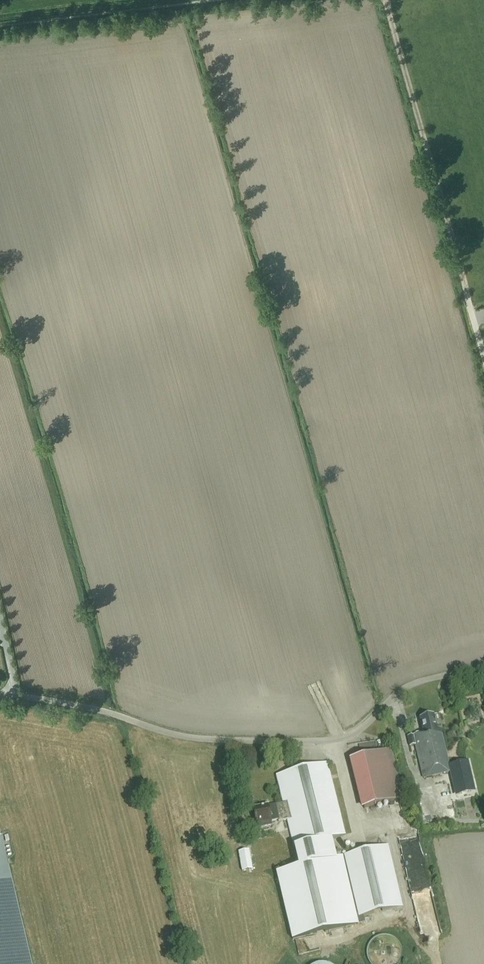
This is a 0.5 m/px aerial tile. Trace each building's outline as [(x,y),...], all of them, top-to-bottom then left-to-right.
[(422,733),(414,735),(407,736),(410,747),(416,745),(423,778),(450,772),(440,729),(437,729),(434,715),(419,718),(422,733)] [(391,749),(349,760),(361,809),(403,798),(391,749)] [(466,762),(450,765),(456,793),(472,789),(466,762)] [(298,867),(290,869),(276,872),(293,940),(365,923),(363,916),(403,906),(388,845),(336,858),(331,839),(345,835),(327,763),(276,776),(283,804),(268,806),(252,809),(256,825),(254,826),(255,829),(272,825),(272,822),(271,822),(287,820),(294,848),(296,857),(298,867)] [(427,804),(421,806),(426,825),(432,823),(427,804)] [(2,837),(0,838),(0,963),(32,963),(2,837)] [(253,870),(249,850),(239,852),(242,871),(253,870)] [(367,943),(376,963),(393,963),(405,959),(394,932),(367,943)]
